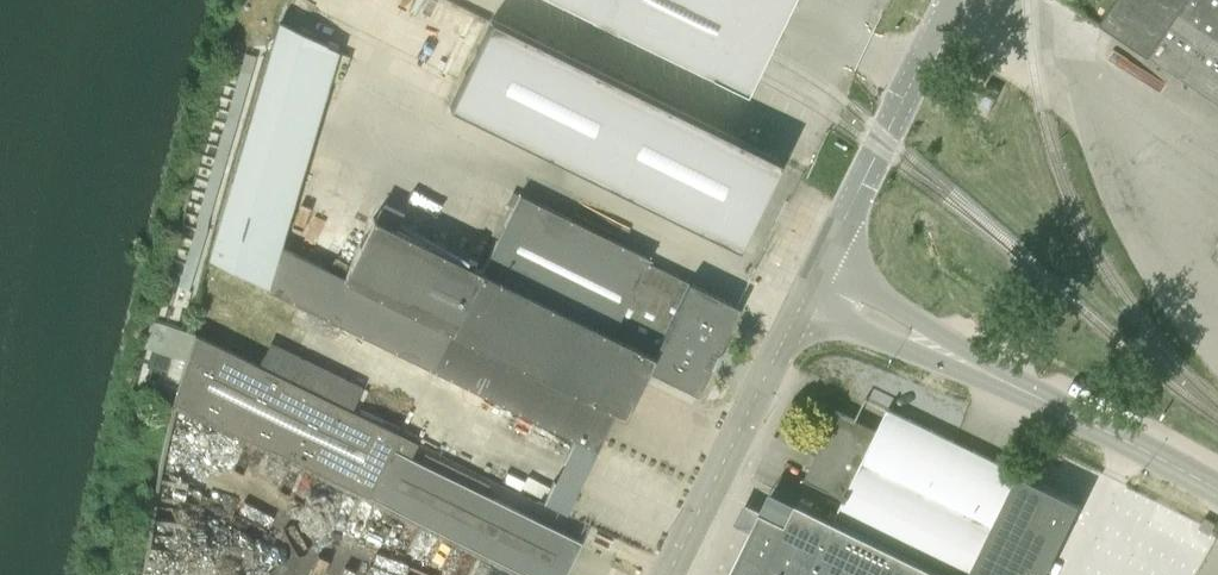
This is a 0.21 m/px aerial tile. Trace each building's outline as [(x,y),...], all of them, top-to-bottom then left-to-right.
[(744,88),(754,70),(765,46),(788,0),(562,0),(744,88)] [(1099,24),(1148,57),(1217,104),(1217,0),(1115,0),(1099,24)] [(781,160),(491,19),(449,106),(738,247),(781,160)] [(594,449),(596,451),(614,412),(623,416),(647,369),(696,393),(739,307),(646,261),(648,257),(519,194),(481,271),(445,253),(373,217),(344,276),(279,245),(337,50),(278,21),(208,258),(267,286),(266,288),(584,444),(582,448),(592,453),(594,449)] [(153,317),(146,343),(182,353),(189,326),(153,317)] [(174,411),(371,505),(394,458),(398,450),(401,441),(197,341),(174,411)] [(1018,472),(888,408),(877,430),(837,411),(804,479),(843,499),(834,518),(952,574),(967,574),(1018,472)] [(544,509),(567,520),(596,458),(573,447),(544,509)] [(418,470),(481,501),(488,488),(425,457),(418,470)] [(371,505),(513,574),(569,574),(581,550),(481,501),(418,470),(394,458),(371,505)] [(1081,503),(1018,472),(967,574),(1045,574),(1081,503)] [(834,518),(771,487),(756,517),(771,525),(758,552),(743,544),(728,574),(729,574),(952,574),(834,518)]
